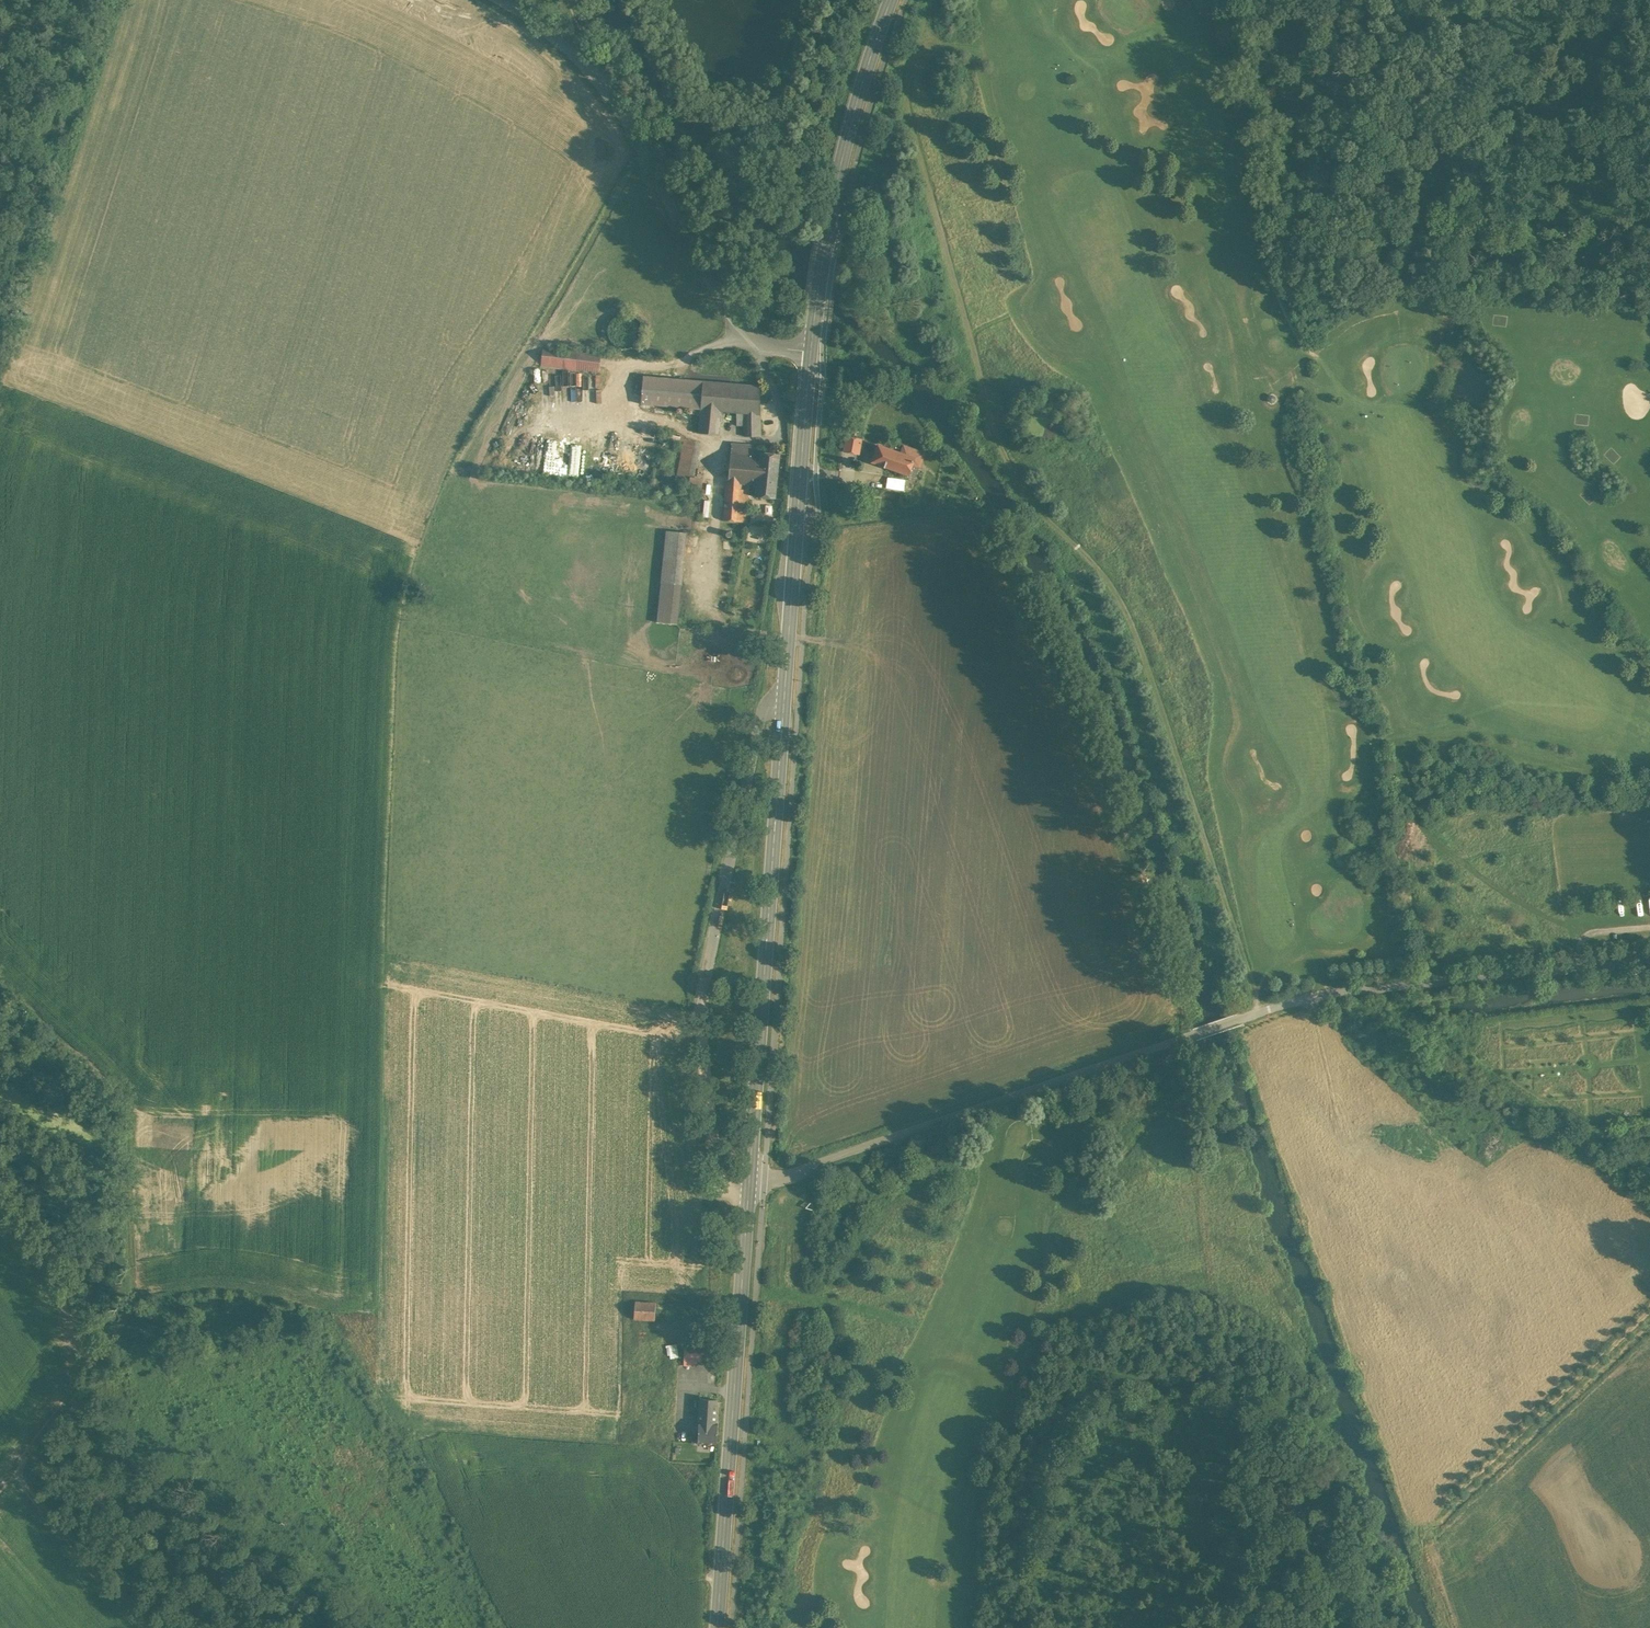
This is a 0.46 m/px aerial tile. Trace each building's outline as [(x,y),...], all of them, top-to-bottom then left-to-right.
[(599,373),(601,353),(543,346),(540,366),(599,373)] [(581,383),(594,385),(595,383),(604,385),(606,376),(590,372),(589,375),(583,373),(581,383)] [(703,381),(643,376),(641,403),(700,409),(703,381)] [(760,386),(703,381),(700,409),(700,410),(721,411),(736,412),(745,413),(760,414),(760,386)] [(551,391),(552,396),(557,395),(556,382),(544,384),(545,392),(551,391)] [(721,411),(700,410),(698,433),(719,435),(721,411)] [(745,413),(736,412),(736,425),(745,425),(745,413)] [(760,414),(745,413),(745,425),(745,436),(760,436),(760,414)] [(699,441),(684,438),(683,445),(698,448),(699,441)] [(845,451),(858,453),(860,440),(847,438),(845,451)] [(757,445),(732,443),(731,452),(756,455),(757,445)] [(698,448),(683,445),(677,476),(691,480),(692,480),(698,448)] [(912,464),(914,459),(901,454),(878,446),(872,462),(908,474),(912,464)] [(904,446),(901,454),(914,459),(912,464),(919,466),(924,453),(904,446)] [(756,455),(731,452),(728,482),(741,484),(752,484),(756,455)] [(780,454),(760,452),(755,496),(775,498),(780,454)] [(677,476),(676,476),(675,482),(690,485),(691,480),(677,476)] [(905,489),(906,478),(888,476),(887,488),(905,489)] [(728,482),(726,482),(723,520),(752,522),(754,490),(741,488),(741,484),(728,482)] [(686,533),(666,531),(661,583),(681,585),(686,533)] [(681,585),(661,583),(657,622),(677,624),(681,585)] [(656,1303),(635,1300),(634,1318),(655,1320),(656,1303)] [(669,1344),(671,1357),(680,1356),(678,1342),(669,1344)] [(708,1344),(684,1343),(684,1365),(695,1366),(695,1360),(708,1361),(708,1344)] [(717,1400),(700,1398),(699,1402),(698,1442),(716,1444),(718,1423),(715,1422),(717,1400)]
